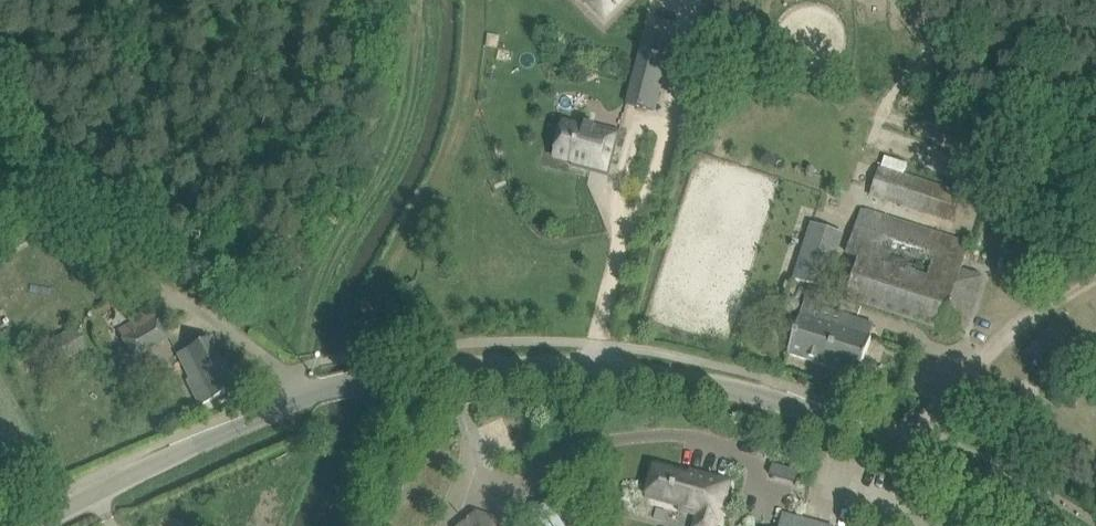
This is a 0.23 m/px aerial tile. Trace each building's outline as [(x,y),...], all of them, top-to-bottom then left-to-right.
[(572,23),(582,12),(591,21),(611,0),(548,0),(572,23)] [(632,79),(625,104),(653,111),(665,66),(637,58),(632,79)] [(558,141),(554,157),(573,162),(572,166),(591,171),(593,164),(610,169),(619,134),(596,129),(596,128),(585,124),(584,127),(563,122),(562,127),(558,126),(555,140),(558,141)] [(879,167),(870,194),(953,221),(962,194),(879,167)] [(862,209),(847,256),(860,260),(847,299),(942,330),(970,244),(862,209)] [(851,332),(855,319),(818,307),(842,235),(813,226),(795,279),(812,285),(806,303),(790,353),(859,375),(870,338),(851,332)] [(152,310),(118,330),(133,358),(168,337),(152,310)] [(72,328),(50,338),(61,361),(71,356),(87,349),(85,345),(76,328),(75,326),(72,328)] [(189,347),(177,353),(190,378),(187,380),(200,405),(235,389),(209,337),(189,347)] [(667,504),(679,507),(677,512),(707,521),(705,525),(718,525),(731,481),(689,470),(689,473),(655,464),(646,498),(667,504)] [(456,525),(502,525),(501,520),(474,511),(456,525)]
